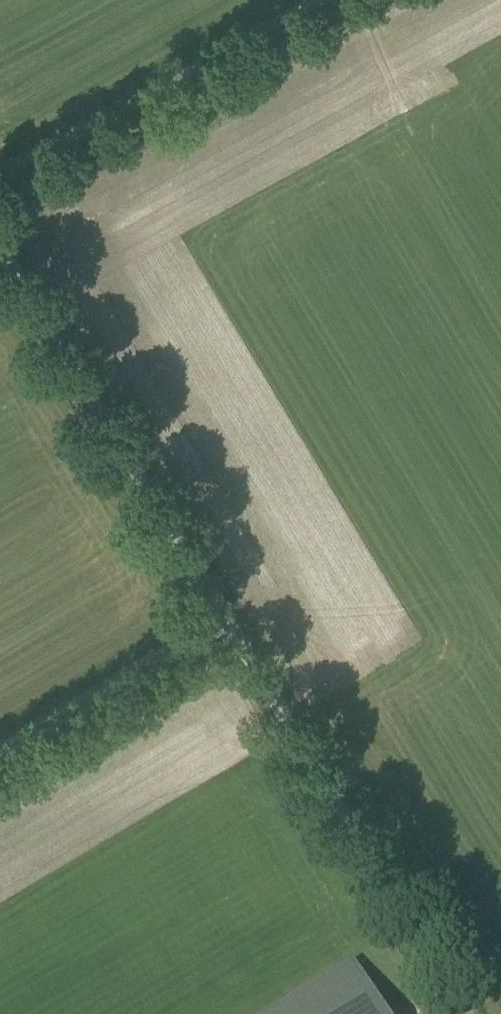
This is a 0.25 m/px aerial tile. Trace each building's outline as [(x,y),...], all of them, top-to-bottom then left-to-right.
[(352,962),(266,1013),(383,1013),(352,962)]
